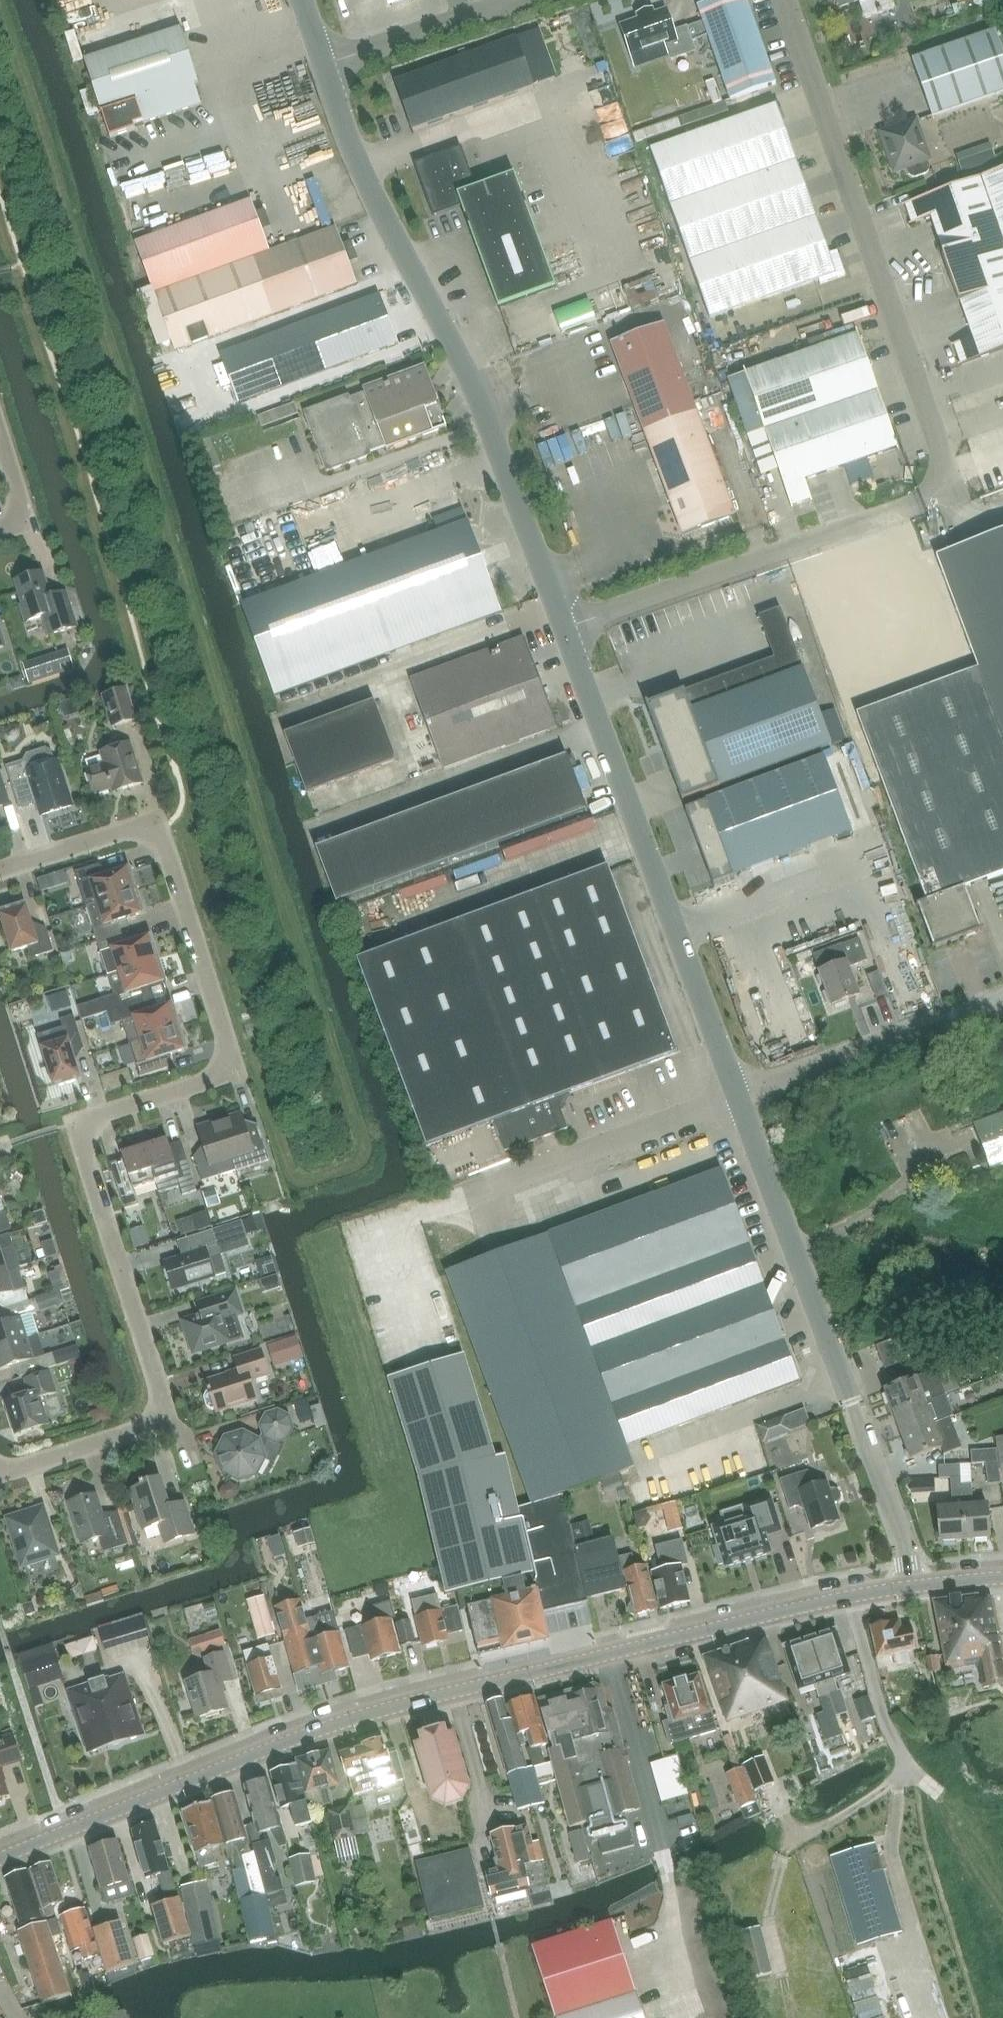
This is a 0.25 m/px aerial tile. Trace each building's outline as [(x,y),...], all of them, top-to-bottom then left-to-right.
[(101,0),(53,0),(56,15),(71,12),(77,35),(108,28),(101,0)] [(697,6),(703,22),(708,36),(731,100),(776,84),(746,0),(714,0),(697,6)] [(867,20),(896,10),(892,0),(860,0),(867,20)] [(639,19),(620,26),(631,57),(666,45),(670,59),(695,51),(691,41),(708,36),(703,22),(674,32),(666,10),(654,14),(652,9),(637,15),(639,19)] [(84,60),(102,114),(110,137),(135,129),(134,125),(201,103),(195,83),(198,82),(181,28),(84,60)] [(929,108),(932,117),(1002,91),(1002,54),(994,31),(912,61),(929,108)] [(516,38),(395,83),(413,132),(534,87),(533,85),(555,78),(539,32),(516,39),(516,38)] [(670,205),(796,161),(776,105),(650,149),(670,205)] [(882,133),(886,145),(895,171),(906,167),(909,175),(915,178),(927,173),(930,168),(927,160),(929,159),(916,121),(882,133)] [(461,147),(414,164),(433,217),(461,206),(498,308),(555,287),(514,174),(476,188),(461,147)] [(689,261),(731,246),(816,217),(796,161),(670,205),(689,261)] [(1002,233),(1002,170),(905,204),(912,224),(931,217),(943,253),(942,253),(942,254),(1000,234),(1002,233)] [(335,228),(269,252),(250,201),(135,244),(175,352),(357,284),(350,267),(342,247),(335,228)] [(731,246),(751,303),(818,279),(820,283),(845,274),(837,250),(828,253),(816,217),(731,246)] [(1000,234),(942,254),(959,301),(1002,286),(1002,242),(1000,234)] [(709,317),(751,303),(731,246),(689,261),(709,317)] [(959,301),(959,302),(960,302),(973,337),(954,344),(961,364),(1002,349),(1002,286),(959,301)] [(679,308),(669,311),(665,297),(657,299),(662,318),(672,315),(675,325),(683,322),(679,308)] [(352,308),(369,355),(396,345),(378,298),(352,308)] [(302,380),(369,355),(352,308),(284,333),(302,380)] [(647,439),(699,419),(664,323),(611,342),(647,439)] [(302,380),(284,333),(221,356),(239,404),(302,380)] [(811,382),(868,362),(858,334),(802,353),(811,382)] [(722,355),(747,345),(742,335),(718,345),(722,355)] [(793,420),(822,410),(811,382),(802,353),(774,363),(793,420)] [(878,390),(868,362),(811,382),(822,410),(878,390)] [(793,420),(774,363),(745,373),(764,429),(765,430),(793,420)] [(364,389),(365,393),(351,398),(350,395),(303,412),(326,473),(372,456),(371,453),(385,448),(386,450),(446,427),(424,367),(364,389)] [(894,435),(878,390),(822,410),(841,467),(898,447),(896,441),(897,437),(894,435)] [(765,430),(764,429),(748,435),(762,475),(778,469),(791,505),(811,498),(805,479),(841,467),(822,410),(793,420),(765,430)] [(735,515),(699,419),(647,439),(682,535),(735,515)] [(560,458),(571,487),(581,483),(569,454),(560,458)] [(467,521),(241,605),(274,695),(501,611),(467,521)] [(909,521),(834,545),(841,566),(930,537),(927,525),(912,530),(909,521)] [(856,713),(886,793),(926,901),(916,904),(917,906),(918,905),(933,946),(932,947),(932,948),(962,937),(982,930),(981,928),(980,929),(965,887),(969,885),(1002,873),(1002,531),(936,556),(977,668),(886,702),(856,713)] [(42,572),(15,581),(23,605),(21,605),(26,621),(43,616),(49,635),(76,627),(66,592),(50,597),(42,572)] [(500,714),(546,697),(523,637),(478,654),(500,714)] [(460,695),(471,725),(482,755),(511,744),(500,714),(478,654),(448,665),(460,695)] [(410,679),(421,710),(460,695),(448,665),(410,679)] [(647,703),(646,703),(682,802),(684,801),(684,800),(720,787),(720,786),(832,745),(832,744),(821,714),(803,668),(692,710),(685,691),(648,705),(647,703)] [(136,720),(126,689),(103,696),(113,727),(136,720)] [(460,695),(421,710),(432,739),(471,725),(460,695)] [(500,714),(511,744),(557,727),(546,697),(500,714)] [(363,739),(385,731),(374,701),(352,709),(363,739)] [(352,709),(329,717),(340,748),(363,739),(352,709)] [(835,709),(821,714),(832,744),(846,738),(835,709)] [(329,717),(307,726),(318,756),(340,748),(329,717)] [(130,727),(135,750),(143,749),(139,725),(130,727)] [(471,725),(432,739),(443,769),(482,755),(471,725)] [(318,756),(307,726),(284,734),(295,764),(318,756)] [(363,739),(374,769),(396,761),(385,731),(363,739)] [(340,748),(351,777),(374,769),(363,739),(340,748)] [(143,783),(130,743),(101,753),(104,764),(86,769),(94,794),(112,788),(113,792),(143,783)] [(318,756),(329,786),(351,777),(340,748),(318,756)] [(24,760),(6,766),(19,809),(37,803),(41,815),(72,805),(58,760),(55,761),(51,751),(47,749),(27,755),(24,760)] [(525,771),(466,793),(486,848),(504,842),(546,826),(588,811),(567,755),(525,771)] [(306,794),(329,786),(318,756),(295,764),(306,794)] [(705,803),(685,810),(713,885),(734,878),(733,876),(852,832),(824,757),(704,801),(705,803)] [(0,771),(0,809),(11,805),(0,771)] [(466,793),(428,806),(449,862),(462,857),(486,848),(466,793)] [(428,806),(391,820),(411,875),(420,872),(449,862),(428,806)] [(391,820),(353,834),(374,889),(378,888),(411,875),(391,820)] [(353,834),(316,847),(336,903),(374,889),(353,834)] [(86,906),(107,900),(137,890),(133,877),(130,878),(127,869),(103,877),(99,865),(86,869),(86,870),(76,873),(86,906)] [(426,1147),(466,1132),(494,1121),(505,1151),(567,1128),(556,1098),(678,1053),(608,866),(356,959),(426,1147)] [(617,875),(624,893),(632,890),(625,872),(617,875)] [(91,920),(97,941),(121,933),(117,921),(142,914),(139,905),(141,904),(137,890),(107,900),(111,913),(101,917),(91,920)] [(34,931),(26,907),(23,908),(22,905),(3,911),(4,914),(0,915),(12,952),(28,947),(31,958),(53,951),(46,927),(34,931)] [(97,941),(108,975),(159,959),(154,945),(152,946),(149,937),(125,945),(121,933),(97,941)] [(841,945),(814,955),(820,971),(819,972),(831,1006),(859,995),(849,967),(867,960),(862,947),(844,954),(841,945)] [(114,995),(118,1009),(142,1001),(139,990),(163,982),(160,973),(163,972),(159,959),(108,975),(114,995)] [(68,993),(48,998),(53,1013),(73,1008),(68,993)] [(106,1013),(107,1012),(118,1009),(114,995),(102,998),(106,1013)] [(142,1001),(118,1009),(122,1022),(119,1023),(126,1043),(180,1027),(176,1013),(173,1014),(170,1005),(146,1013),(142,1001)] [(80,1077),(73,1053),(84,1049),(74,1016),(61,1020),(64,1029),(55,1032),(58,1043),(42,1048),(53,1085),(57,1084),(58,1087),(77,1081),(76,1078),(80,1077)] [(180,1027),(126,1043),(133,1066),(136,1065),(140,1077),(164,1069),(160,1058),(185,1050),(182,1041),(184,1040),(180,1027)] [(230,1120),(221,1123),(235,1171),(236,1171),(237,1174),(270,1163),(258,1126),(244,1121),(241,1113),(229,1117),(230,1120)] [(974,1125),(988,1162),(1002,1157),(1002,1114),(974,1125)] [(235,1171),(221,1123),(211,1126),(210,1123),(197,1127),(205,1153),(194,1157),(202,1181),(235,1171)] [(145,1147),(156,1183),(176,1176),(182,1195),(197,1191),(189,1166),(177,1170),(167,1136),(152,1141),(153,1144),(145,1147)] [(156,1183),(145,1147),(136,1149),(135,1146),(121,1151),(125,1165),(112,1169),(125,1209),(139,1205),(134,1190),(156,1183)] [(549,1234),(470,1263),(446,1272),(532,1504),(634,1467),(625,1445),(799,1380),(721,1170),(548,1234),(549,1234)] [(9,1228),(0,1200),(0,1231),(9,1228)] [(194,1226),(211,1224),(209,1209),(193,1211),(194,1226)] [(190,1255),(165,1263),(173,1289),(226,1273),(220,1255),(223,1254),(220,1246),(247,1238),(242,1222),(185,1239),(190,1255)] [(246,1230),(249,1245),(224,1249),(227,1265),(270,1257),(264,1227),(246,1230)] [(18,1268),(20,1267),(9,1234),(0,1237),(0,1274),(18,1268)] [(0,1274),(0,1298),(4,1309),(28,1301),(18,1268),(0,1274)] [(248,1285),(250,1304),(278,1302),(276,1282),(248,1285)] [(235,1291),(208,1299),(212,1312),(183,1321),(193,1353),(242,1337),(235,1316),(242,1314),(235,1291)] [(4,1309),(2,1310),(5,1322),(0,1324),(0,1347),(38,1335),(32,1314),(39,1312),(35,1299),(28,1301),(4,1309)] [(0,1347),(0,1370),(19,1364),(23,1376),(56,1366),(52,1353),(45,1356),(38,1335),(0,1347)] [(268,1347),(273,1360),(288,1356),(290,1364),(306,1360),(298,1338),(268,1347)] [(885,1368),(886,1367),(899,1363),(891,1341),(877,1347),(885,1368)] [(915,1367),(934,1361),(929,1344),(910,1351),(915,1367)] [(215,1409),(216,1412),(257,1399),(250,1380),(269,1375),(261,1350),(234,1358),(238,1371),(203,1382),(206,1393),(204,1398),(207,1407),(212,1410),(215,1409)] [(466,1361),(390,1385),(419,1478),(446,1593),(456,1590),(461,1610),(468,1609),(479,1655),(546,1640),(539,1612),(588,1601),(570,1527),(564,1499),(519,1509),(506,1455),(496,1458),(466,1361)] [(48,1424),(39,1398),(55,1393),(53,1386),(49,1372),(25,1380),(29,1393),(5,1401),(16,1434),(48,1424)] [(901,1378),(884,1385),(884,1386),(885,1385),(887,1389),(884,1390),(893,1413),(945,1394),(941,1385),(939,1385),(936,1376),(930,1373),(902,1384),(900,1380),(901,1380),(901,1378)] [(945,1394),(893,1413),(901,1436),(948,1418),(953,1416),(948,1403),(945,1394)] [(316,1428),(325,1425),(319,1405),(310,1408),(314,1420),(316,1428)] [(272,1463),(264,1458),(263,1453),(270,1439),(275,1442),(286,1438),(292,1428),(288,1417),(278,1412),(267,1415),(261,1425),(263,1432),(259,1441),(243,1432),(225,1438),(217,1454),(221,1456),(224,1467),(222,1471),(239,1480),(256,1474),(257,1472),(264,1476),(272,1463)] [(948,1418),(901,1436),(910,1459),(941,1447),(944,1455),(960,1449),(948,1418)] [(988,1484),(1001,1482),(996,1449),(971,1451),(972,1464),(985,1463),(988,1484)] [(940,1541),(965,1540),(961,1484),(960,1465),(939,1466),(939,1479),(950,1478),(952,1499),(954,1499),(955,1506),(938,1507),(940,1541)] [(837,1503),(840,1500),(841,1496),(840,1492),(836,1489),(832,1488),(829,1489),(826,1482),(811,1486),(809,1483),(811,1483),(807,1471),(780,1480),(789,1509),(804,1504),(812,1528),(823,1525),(824,1526),(827,1527),(831,1526),(834,1524),(836,1522),(837,1520),(838,1520),(833,1504),(837,1503)] [(130,1490),(142,1530),(160,1524),(166,1543),(194,1534),(184,1502),(169,1507),(160,1478),(144,1483),(143,1482),(140,1483),(141,1486),(130,1490)] [(227,1500),(236,1497),(239,1491),(237,1486),(231,1483),(222,1486),(219,1492),(221,1498),(227,1500)] [(961,1484),(965,1540),(990,1538),(987,1504),(970,1505),(969,1498),(972,1498),(971,1484),(961,1484)] [(69,1503),(82,1543),(99,1537),(104,1552),(128,1544),(118,1514),(103,1519),(95,1494),(69,1503)] [(724,1563),(725,1567),(771,1553),(766,1536),(781,1531),(771,1498),(751,1504),(754,1515),(713,1528),(718,1546),(713,1548),(718,1565),(724,1563)] [(664,1507),(669,1531),(681,1528),(676,1504),(664,1507)] [(37,1508),(7,1518),(22,1566),(58,1554),(48,1523),(42,1525),(37,1508)] [(589,1522),(570,1527),(588,1599),(625,1590),(621,1572),(625,1571),(633,1603),(630,1604),(629,1606),(630,1613),(633,1614),(635,1614),(635,1615),(657,1610),(646,1565),(635,1568),(632,1554),(617,1558),(613,1538),(595,1543),(589,1522)] [(296,1543),(315,1538),(311,1524),(293,1529),(296,1543)] [(652,1571),(661,1609),(689,1602),(680,1565),(687,1564),(681,1541),(656,1547),(661,1569),(652,1571)] [(437,1594),(412,1601),(423,1646),(448,1640),(447,1635),(464,1630),(458,1606),(441,1610),(437,1594)] [(933,1600),(946,1664),(947,1669),(979,1663),(983,1688),(1002,1684),(1002,1655),(992,1597),(978,1599),(977,1595),(960,1597),(960,1596),(951,1597),(951,1598),(933,1600)] [(300,1597),(275,1605),(299,1691),(337,1680),(334,1671),(349,1667),(338,1627),(333,1629),(331,1621),(320,1624),(318,1617),(306,1620),(300,1597)] [(371,1661),(400,1653),(391,1618),(394,1617),(390,1602),(370,1607),(374,1622),(347,1630),(354,1659),(369,1654),(371,1661)] [(269,1616),(252,1621),(257,1638),(274,1634),(269,1616)] [(402,1646),(416,1643),(410,1619),(396,1623),(402,1646)] [(875,1625),(870,1626),(877,1657),(895,1653),(898,1665),(910,1662),(908,1650),(916,1648),(911,1626),(901,1628),(899,1620),(886,1623),(883,1620),(877,1622),(875,1625)] [(193,1655),(225,1644),(220,1629),(188,1639),(193,1655)] [(810,1637),(829,1695),(835,1716),(848,1712),(841,1689),(838,1690),(834,1678),(850,1672),(836,1631),(837,1631),(836,1629),(834,1630),(816,1636),(816,1635),(810,1637)] [(819,1698),(829,1695),(810,1637),(804,1639),(804,1640),(786,1646),(784,1646),(784,1648),(785,1648),(798,1689),(815,1684),(819,1697),(818,1697),(819,1698)] [(728,1725),(788,1704),(766,1640),(749,1645),(748,1642),(704,1657),(728,1725)] [(53,1643),(18,1654),(21,1663),(29,1689),(30,1692),(66,1681),(64,1677),(56,1651),(53,1643)] [(268,1645),(243,1652),(256,1694),(255,1695),(257,1703),(284,1695),(281,1687),(280,1687),(268,1645)] [(221,1684),(233,1680),(225,1653),(204,1659),(209,1675),(185,1682),(196,1718),(228,1708),(221,1684)] [(109,1677),(68,1691),(88,1753),(144,1735),(124,1674),(109,1679),(109,1677)] [(665,1707),(669,1720),(662,1722),(669,1745),(717,1731),(711,1709),(709,1710),(699,1675),(686,1678),(685,1678),(674,1681),(675,1681),(663,1685),(669,1706),(665,1707)] [(549,1749),(567,1818),(570,1827),(587,1823),(592,1842),(599,1841),(602,1854),(635,1845),(625,1812),(640,1808),(615,1720),(608,1716),(603,1717),(596,1689),(541,1705),(554,1748),(549,1749)] [(868,1741),(884,1734),(864,1689),(848,1696),(868,1741)] [(516,1702),(505,1705),(514,1735),(522,1733),(528,1754),(531,1758),(534,1767),(545,1763),(541,1746),(548,1744),(536,1700),(535,1697),(527,1699),(524,1697),(518,1698),(518,1699),(516,1702)] [(503,1699),(487,1704),(508,1775),(518,1810),(530,1807),(544,1803),(534,1767),(531,1758),(528,1754),(522,1733),(514,1735),(505,1705),(503,1699)] [(423,1734),(420,1734),(421,1735),(420,1735),(421,1736),(419,1736),(420,1738),(421,1738),(423,1743),(419,1745),(418,1743),(416,1744),(416,1745),(416,1746),(415,1746),(416,1748),(417,1748),(421,1763),(420,1763),(421,1766),(422,1765),(427,1780),(425,1781),(426,1783),(427,1783),(432,1798),(431,1799),(432,1800),(433,1799),(444,1805),(444,1807),(446,1807),(446,1806),(461,1801),(462,1802),(464,1801),(463,1800),(469,1789),(470,1789),(471,1787),(469,1786),(465,1771),(466,1771),(465,1769),(464,1769),(460,1754),(461,1754),(460,1752),(459,1752),(454,1737),(456,1736),(455,1734),(454,1735),(454,1734),(453,1734),(453,1733),(451,1734),(451,1735),(447,1736),(445,1731),(446,1730),(446,1728),(445,1729),(445,1728),(444,1728),(444,1727),(442,1728),(439,1730),(438,1728),(425,1732),(426,1734),(423,1734)] [(20,1755),(13,1735),(0,1740),(0,1762),(20,1755)] [(396,1781),(404,1779),(395,1749),(387,1751),(386,1746),(384,1746),(382,1739),(380,1740),(379,1736),(364,1740),(365,1744),(363,1745),(364,1747),(341,1754),(347,1774),(349,1774),(355,1795),(374,1789),(373,1786),(376,1785),(378,1791),(383,1790),(382,1787),(396,1782),(396,1781)] [(330,1751),(297,1760),(306,1793),(308,1798),(311,1808),(332,1802),(328,1787),(339,1784),(330,1751)] [(742,1760),(755,1788),(776,1779),(763,1751),(742,1760)] [(797,1768),(800,1781),(817,1776),(814,1763),(797,1768)] [(297,1809),(299,1818),(301,1825),(313,1822),(296,1764),(271,1772),(281,1808),(300,1803),(302,1808),(297,1809)] [(727,1775),(740,1808),(754,1802),(742,1769),(727,1775)] [(262,1842),(259,1833),(271,1829),(280,1846),(287,1844),(268,1779),(245,1785),(256,1823),(248,1825),(253,1845),(262,1842)] [(213,1799),(218,1818),(229,1858),(251,1852),(234,1793),(213,1799)] [(183,1811),(185,1818),(196,1854),(197,1853),(202,1868),(216,1863),(212,1849),(224,1845),(211,1803),(183,1811)] [(329,1810),(331,1818),(338,1855),(358,1851),(349,1807),(329,1810)] [(172,1870),(169,1871),(155,1821),(133,1829),(146,1877),(159,1874),(164,1890),(176,1887),(172,1870)] [(499,1870),(486,1873),(492,1894),(527,1886),(530,1895),(550,1890),(542,1859),(536,1861),(527,1826),(516,1829),(515,1828),(507,1830),(505,1828),(494,1830),(493,1833),(491,1834),(499,1870)] [(577,1863),(591,1859),(583,1828),(569,1832),(577,1863)] [(262,1842),(253,1845),(266,1894),(284,1890),(271,1840),(262,1842)] [(103,1888),(128,1881),(116,1841),(91,1848),(103,1888)] [(903,1932),(886,1876),(876,1843),(830,1857),(858,1948),(879,1941),(903,1932)] [(484,1906),(470,1848),(415,1861),(430,1920),(484,1906)] [(296,1886),(315,1881),(310,1854),(290,1858),(296,1886)] [(54,1915),(55,1912),(53,1905),(64,1902),(50,1861),(31,1867),(47,1917),(54,1915)] [(29,1868),(6,1878),(23,1930),(19,1931),(43,2003),(71,1994),(52,1937),(47,1921),(46,1917),(29,1868)] [(181,1885),(194,1944),(221,1939),(208,1879),(181,1885)] [(277,1941),(266,1894),(241,1900),(251,1942),(268,1938),(269,1943),(277,1941)] [(179,1898),(152,1906),(164,1944),(191,1936),(179,1898)] [(85,1959),(100,1954),(85,1909),(61,1916),(68,1936),(66,1936),(71,1951),(81,1948),(85,1959)] [(52,1937),(63,1934),(58,1917),(47,1921),(52,1937)] [(555,2016),(556,2017),(645,2017),(612,1920),(533,1946),(555,2016)] [(107,1972),(134,1964),(121,1921),(94,1929),(107,1972)] [(729,1935),(740,1982),(772,1973),(760,1926),(729,1935)] [(155,1957),(151,1944),(147,1934),(134,1938),(141,1961),(155,1957)] [(79,1975),(84,1993),(95,1989),(89,1971),(79,1975)]
